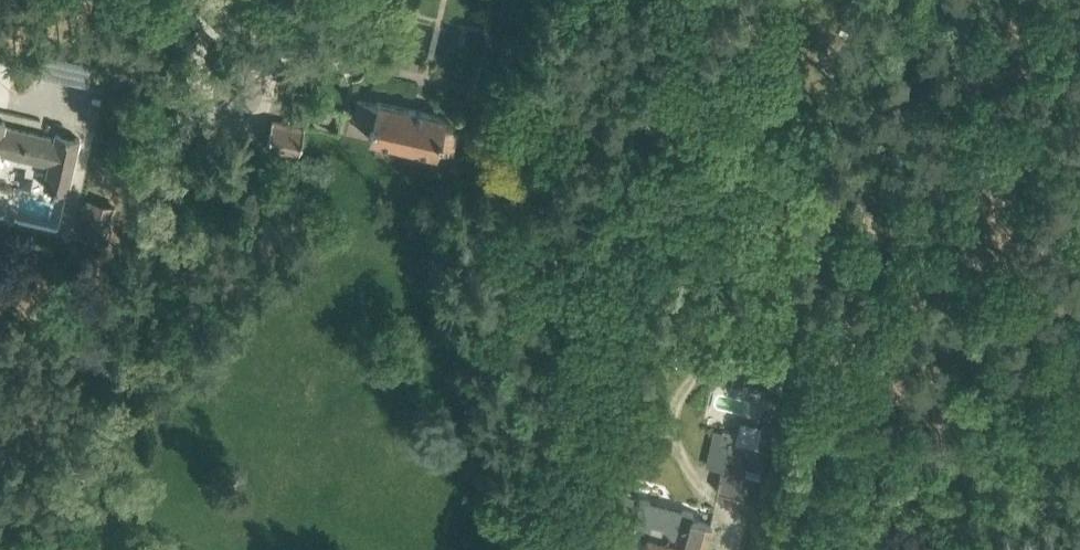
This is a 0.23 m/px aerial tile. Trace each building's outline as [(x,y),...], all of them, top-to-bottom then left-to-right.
[(272,120),(266,146),(266,147),(299,155),(310,103),(295,100),(295,99),(292,98),(292,101),(293,101),(288,123),(272,120)] [(369,137),(406,146),(437,153),(438,149),(452,152),(457,128),(443,125),(445,114),(378,98),(377,102),(358,98),(354,116),(373,121),(369,137)] [(49,164),(44,186),(68,191),(80,138),(56,133),(55,137),(5,126),(6,121),(0,120),(0,153),(49,164)] [(91,201),(83,236),(107,241),(115,206),(91,201)] [(733,348),(728,374),(734,375),(732,385),(743,387),(750,352),(733,348)] [(718,469),(716,478),(719,479),(716,493),(756,502),(774,427),(762,424),(762,426),(757,444),(734,438),(726,436),(718,469)] [(632,532),(648,537),(644,549),(708,549),(712,537),(713,538),(716,524),(714,523),(715,518),(693,512),(694,508),(641,496),(636,513),(638,513),(632,532)]
